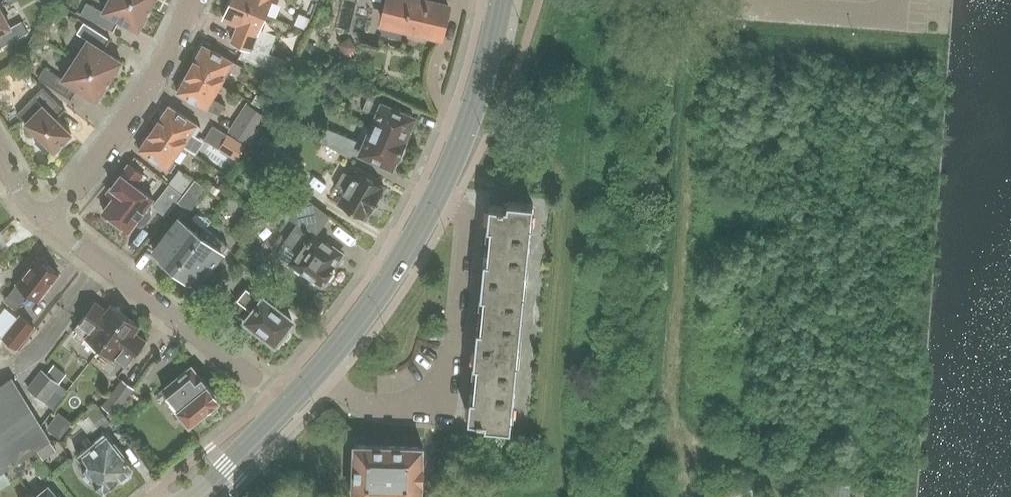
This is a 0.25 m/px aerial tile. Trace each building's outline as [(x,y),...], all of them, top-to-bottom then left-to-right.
[(150,10),(131,0),(110,0),(103,12),(87,3),(81,15),(114,32),(120,21),(139,31),(150,10)] [(150,10),(155,0),(131,0),(150,10)] [(265,15),(271,0),(232,0),(231,1),(265,15)] [(386,24),(384,34),(401,38),(403,28),(441,37),(449,6),(425,0),(388,0),(383,23),(386,24)] [(260,28),(265,15),(231,1),(224,19),(238,25),(232,41),(245,47),(241,56),(255,64),(280,75),(286,61),(268,53),(276,35),(260,28)] [(1,48),(28,33),(22,22),(11,28),(0,8),(0,46),(1,48)] [(298,15),(294,24),(305,29),(310,18),(301,15),(298,15)] [(75,60),(109,82),(122,62),(104,50),(111,40),(84,23),(77,34),(88,41),(75,60)] [(350,37),(339,45),(346,55),(349,58),(356,53),(354,49),(357,47),(350,37)] [(36,39),(32,42),(32,48),(38,50),(42,46),(42,41),(36,39)] [(304,42),(302,53),(312,55),(315,45),(304,42)] [(245,68),(237,64),(203,45),(190,69),(220,85),(229,70),(240,76),(245,68)] [(96,101),(109,82),(75,60),(63,79),(45,68),(39,78),(45,83),(72,100),(78,90),(96,101)] [(10,70),(10,74),(13,76),(17,76),(19,74),(20,70),(17,67),(13,67),(10,70)] [(212,100),(220,85),(190,69),(178,92),(220,115),(224,107),(212,100)] [(55,151),(72,134),(57,119),(65,110),(43,88),(17,114),(41,137),(35,142),(46,153),(51,147),(55,151)] [(371,128),(407,144),(412,134),(409,130),(414,118),(413,118),(411,115),(408,113),(404,114),(378,102),(380,98),(370,93),(364,108),(377,114),(371,128)] [(244,103),(226,131),(247,144),(265,116),(244,103)] [(154,128),(183,147),(192,133),(196,135),(201,127),(169,106),(154,128)] [(227,134),(213,126),(204,140),(219,149),(227,134)] [(173,161),(183,147),(154,128),(139,150),(171,172),(176,164),(173,161)] [(407,144),(371,128),(365,143),(358,139),(357,141),(337,132),(326,128),(321,141),(330,147),(348,157),(354,150),(356,152),(394,168),(399,156),(403,155),(407,144)] [(236,159),(244,145),(227,134),(219,149),(236,159)] [(267,144),(257,156),(276,172),(286,159),(267,144)] [(152,215),(151,210),(147,207),(154,198),(139,187),(142,183),(139,180),(143,174),(130,163),(108,192),(114,197),(104,211),(129,231),(136,222),(140,226),(145,225),(152,215)] [(194,179),(180,168),(169,182),(183,193),(194,179)] [(345,193),(338,205),(348,211),(351,211),(365,219),(366,217),(369,215),(385,187),(357,171),(353,177),(344,172),(335,187),(345,193)] [(207,189),(196,180),(179,203),(190,212),(207,189)] [(166,217),(182,195),(169,185),(152,206),(166,217)] [(333,273),(333,269),(343,255),(316,236),(329,217),(304,197),(289,217),(298,224),(276,255),(301,273),(306,272),(322,284),(324,281),(328,280),(333,273)] [(490,205),(483,277),(526,281),(533,204),(508,202),(508,207),(490,205)] [(263,221),(248,210),(233,229),(248,241),(263,221)] [(186,212),(179,220),(155,251),(176,267),(201,236),(207,229),(186,212)] [(176,267),(198,283),(222,252),(228,245),(207,229),(201,236),(176,267)] [(18,304),(26,293),(38,301),(59,274),(38,258),(18,283),(16,286),(8,297),(18,304)] [(483,277),(476,348),(519,352),(526,281),(483,277)] [(284,333),(293,321),(264,299),(262,301),(246,289),(231,309),(275,344),(278,341),(281,343),(287,335),(284,333)] [(100,349),(126,315),(112,304),(107,310),(96,302),(75,329),(100,349)] [(18,351),(36,327),(21,315),(2,338),(18,351)] [(135,332),(140,326),(126,315),(100,349),(126,368),(147,341),(135,332)] [(476,348),(469,419),(486,421),(486,426),(511,429),(519,352),(476,348)] [(190,423),(208,409),(209,411),(213,412),(218,408),(218,404),(216,402),(219,400),(192,366),(163,390),(173,402),(169,405),(175,413),(179,410),(190,423)] [(59,383),(41,369),(27,388),(44,402),(59,383)] [(51,441),(12,378),(0,386),(0,472),(51,441)] [(133,388),(120,378),(100,404),(113,414),(133,388)] [(96,405),(86,413),(101,431),(111,423),(96,405)] [(58,412),(46,428),(59,438),(71,422),(58,412)] [(86,466),(84,468),(103,492),(119,480),(124,480),(124,481),(132,474),(132,469),(133,468),(123,456),(124,454),(115,443),(113,444),(105,433),(77,455),(86,466)] [(423,447),(355,445),(354,496),(422,496),(423,447)] [(868,485),(829,482),(828,496),(867,496),(868,485)] [(49,486),(36,496),(58,496),(49,486)]
